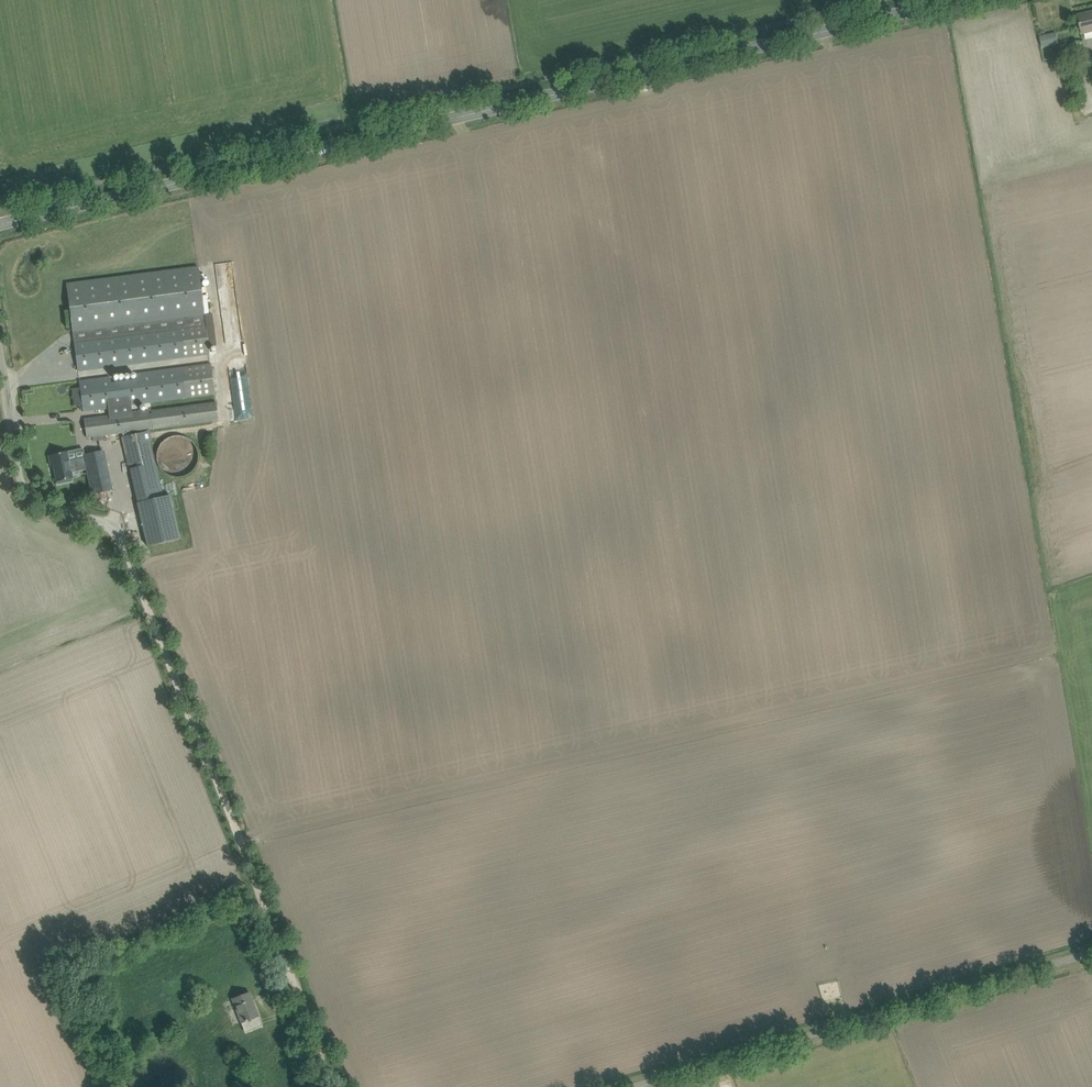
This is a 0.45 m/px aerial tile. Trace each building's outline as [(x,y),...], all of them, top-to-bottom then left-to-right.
[(1080,26),(1082,33),(1091,31),(1091,12),(1077,15),(1080,26)] [(1036,34),(1039,44),(1052,41),(1050,31),(1036,34)] [(1070,44),(1075,65),(1089,62),(1084,41),(1070,44)] [(210,354),(209,346),(217,345),(212,313),(209,314),(206,288),(209,287),(208,279),(200,280),(198,266),(66,284),(78,371),(210,354)] [(90,379),(79,381),(83,411),(108,408),(109,416),(84,419),(87,437),(97,436),(218,420),(216,401),(132,412),(131,404),(215,394),(211,363),(182,367),(136,373),(137,380),(111,383),(110,376),(90,379)] [(123,437),(130,469),(135,492),(138,503),(148,546),(180,539),(170,495),(163,497),(156,463),(148,431),(123,437)] [(157,455),(157,456),(157,458),(157,460),(157,462),(158,464),(159,465),(159,467),(160,468),(162,470),(163,471),(164,472),(166,473),(167,474),(169,475),(170,476),(172,476),(174,477),(176,477),(178,477),(179,477),(181,477),(183,476),(185,476),(186,475),(188,474),(190,473),(191,472),(192,471),(193,469),(194,468),(195,466),(196,464),(197,463),(197,461),(198,459),(198,457),(198,456),(198,454),(197,452),(197,450),(196,449),(196,447),(195,445),(194,444),(193,443),(191,441),(190,440),(189,439),(187,438),(185,437),(184,437),(182,436),(180,436),(179,436),(177,436),(175,436),(173,436),(172,437),(170,437),(168,438),(167,439),(165,440),(164,441),(162,442),(161,443),(160,445),(159,446),(158,448),(158,449),(157,451),(157,453),(157,455)] [(103,450),(89,454),(84,455),(85,458),(69,461),(67,451),(49,456),(51,466),(54,465),(58,484),(73,481),(71,472),(87,469),(93,493),(112,489),(110,478),(103,450)] [(219,989),(221,994),(232,989),(230,984),(219,989)] [(250,992),(239,996),(232,998),(241,1023),(259,1017),(250,992)]
